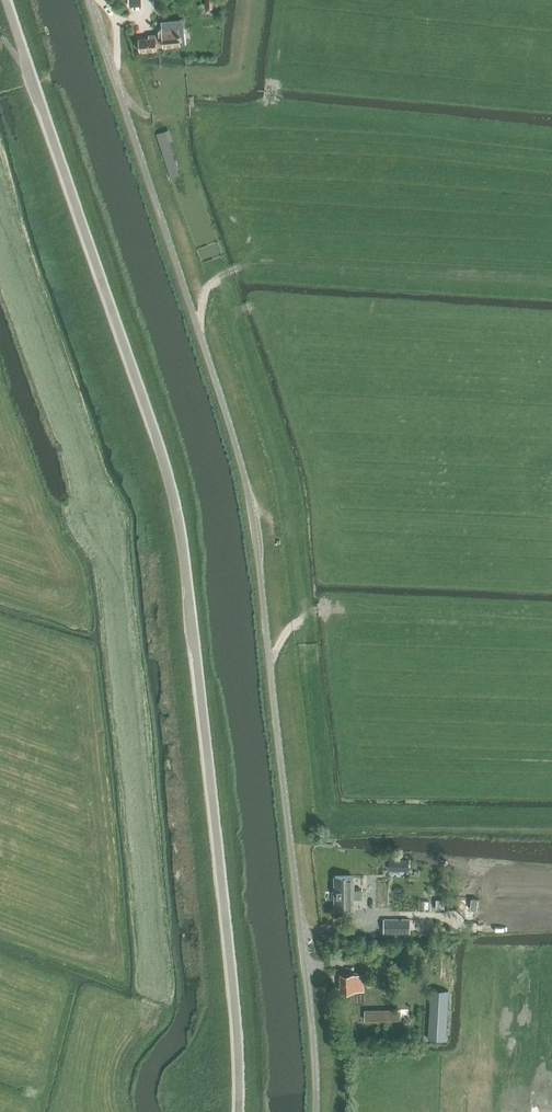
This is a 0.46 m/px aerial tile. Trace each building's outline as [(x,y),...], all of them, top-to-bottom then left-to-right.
[(163,47),(180,45),(185,44),(182,19),(161,22),(162,37),(156,38),(156,37),(154,38),(153,35),(150,35),(150,38),(139,39),(140,51),(157,49),(156,45),(163,45),(163,47)] [(156,134),(169,178),(177,175),(167,142),(172,140),(169,130),(164,132),(156,134)] [(335,910),(353,910),(353,876),(335,876),(335,910)] [(444,899),(436,899),(436,909),(444,909),(444,899)] [(383,933),(410,933),(410,920),(383,920),(383,933)] [(341,991),(363,991),(362,974),(340,974),(341,991)] [(446,1040),(449,990),(431,990),(428,1039),(446,1040)] [(365,1020),(389,1019),(388,1010),(365,1011),(365,1020)]
